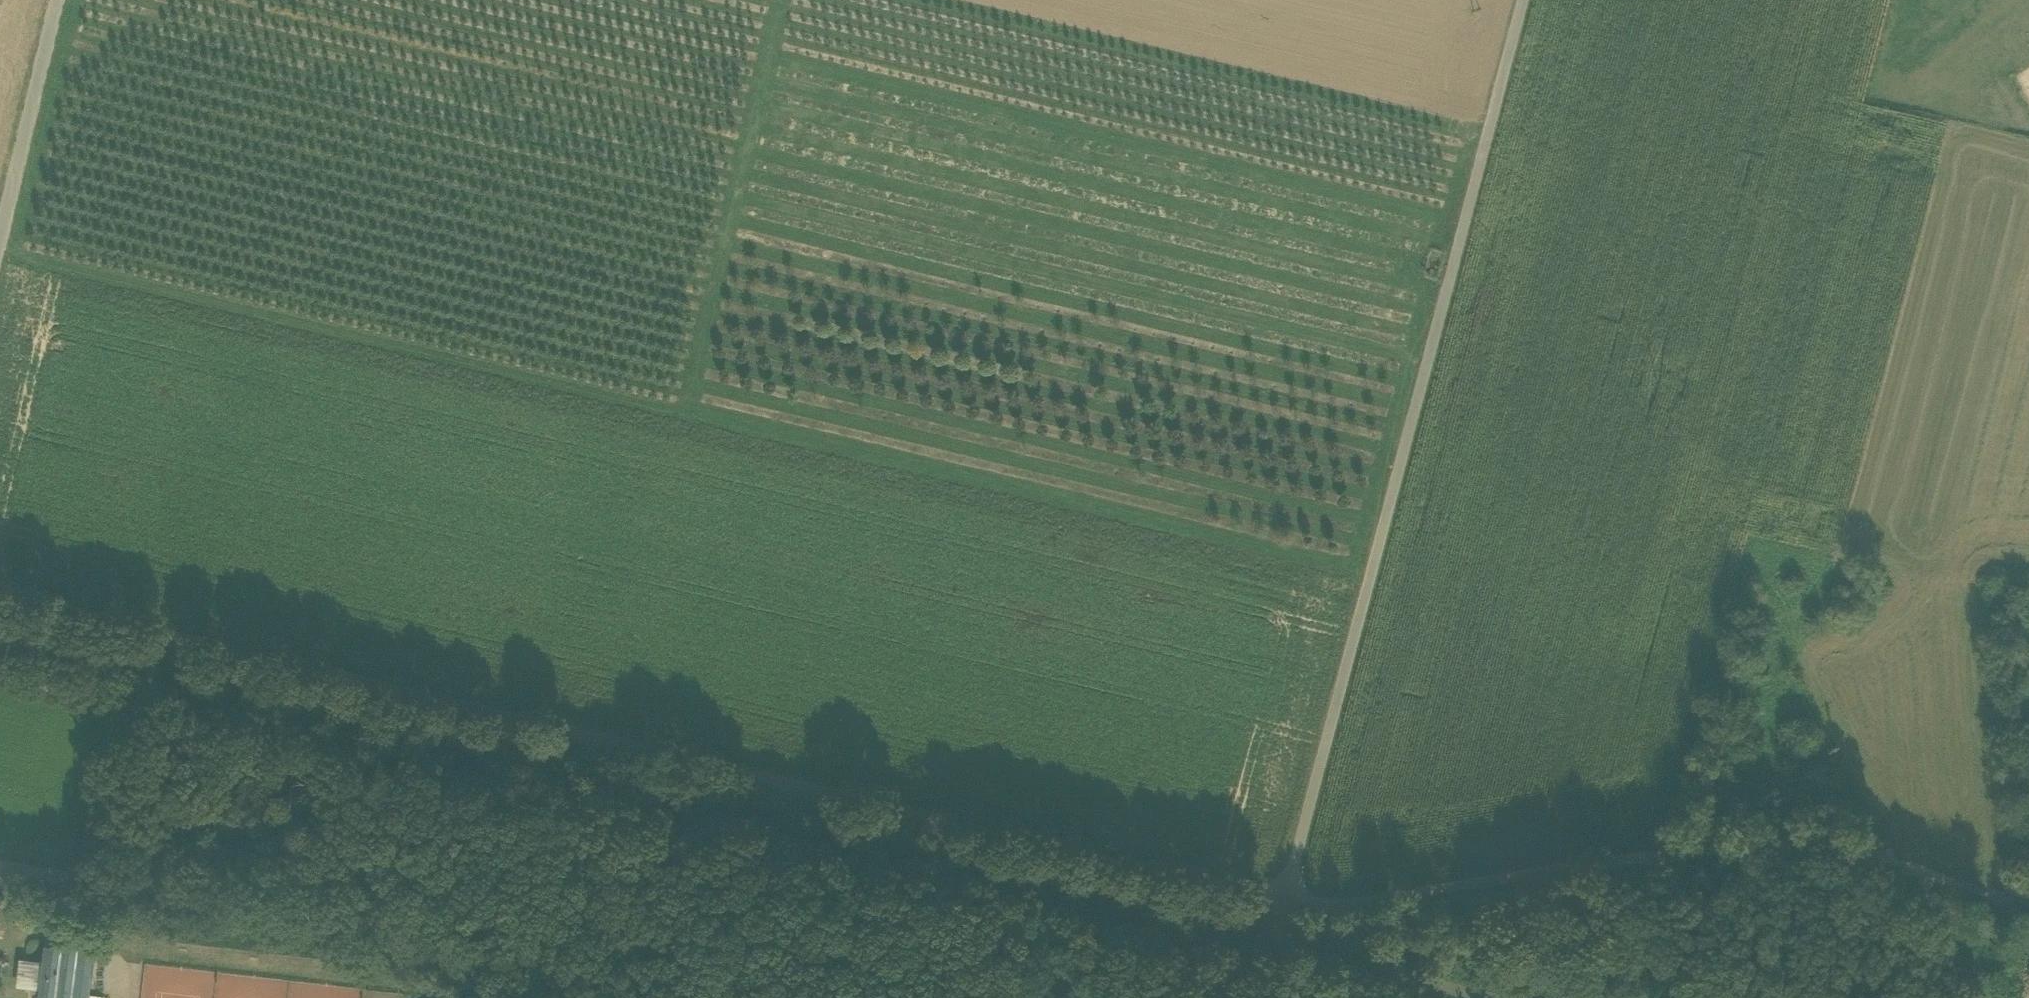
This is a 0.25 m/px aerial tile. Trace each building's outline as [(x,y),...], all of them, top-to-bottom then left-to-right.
[(39,992),(89,997),(93,953),(78,952),(78,948),(61,946),(61,949),(60,957),(43,955),(39,992)] [(60,957),(61,949),(44,947),(43,955),(60,957)] [(1283,989),(1271,997),(1308,997),(1283,989)]
